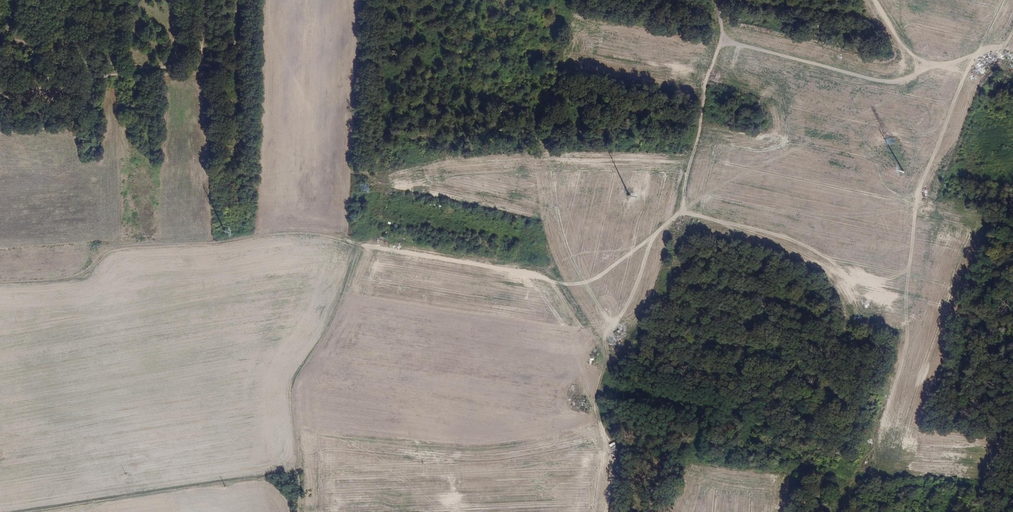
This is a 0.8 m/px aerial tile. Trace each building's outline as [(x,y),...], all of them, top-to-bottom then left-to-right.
[(511,127),(508,138),(517,140),(518,136),(513,135),(515,128),(511,127)]
